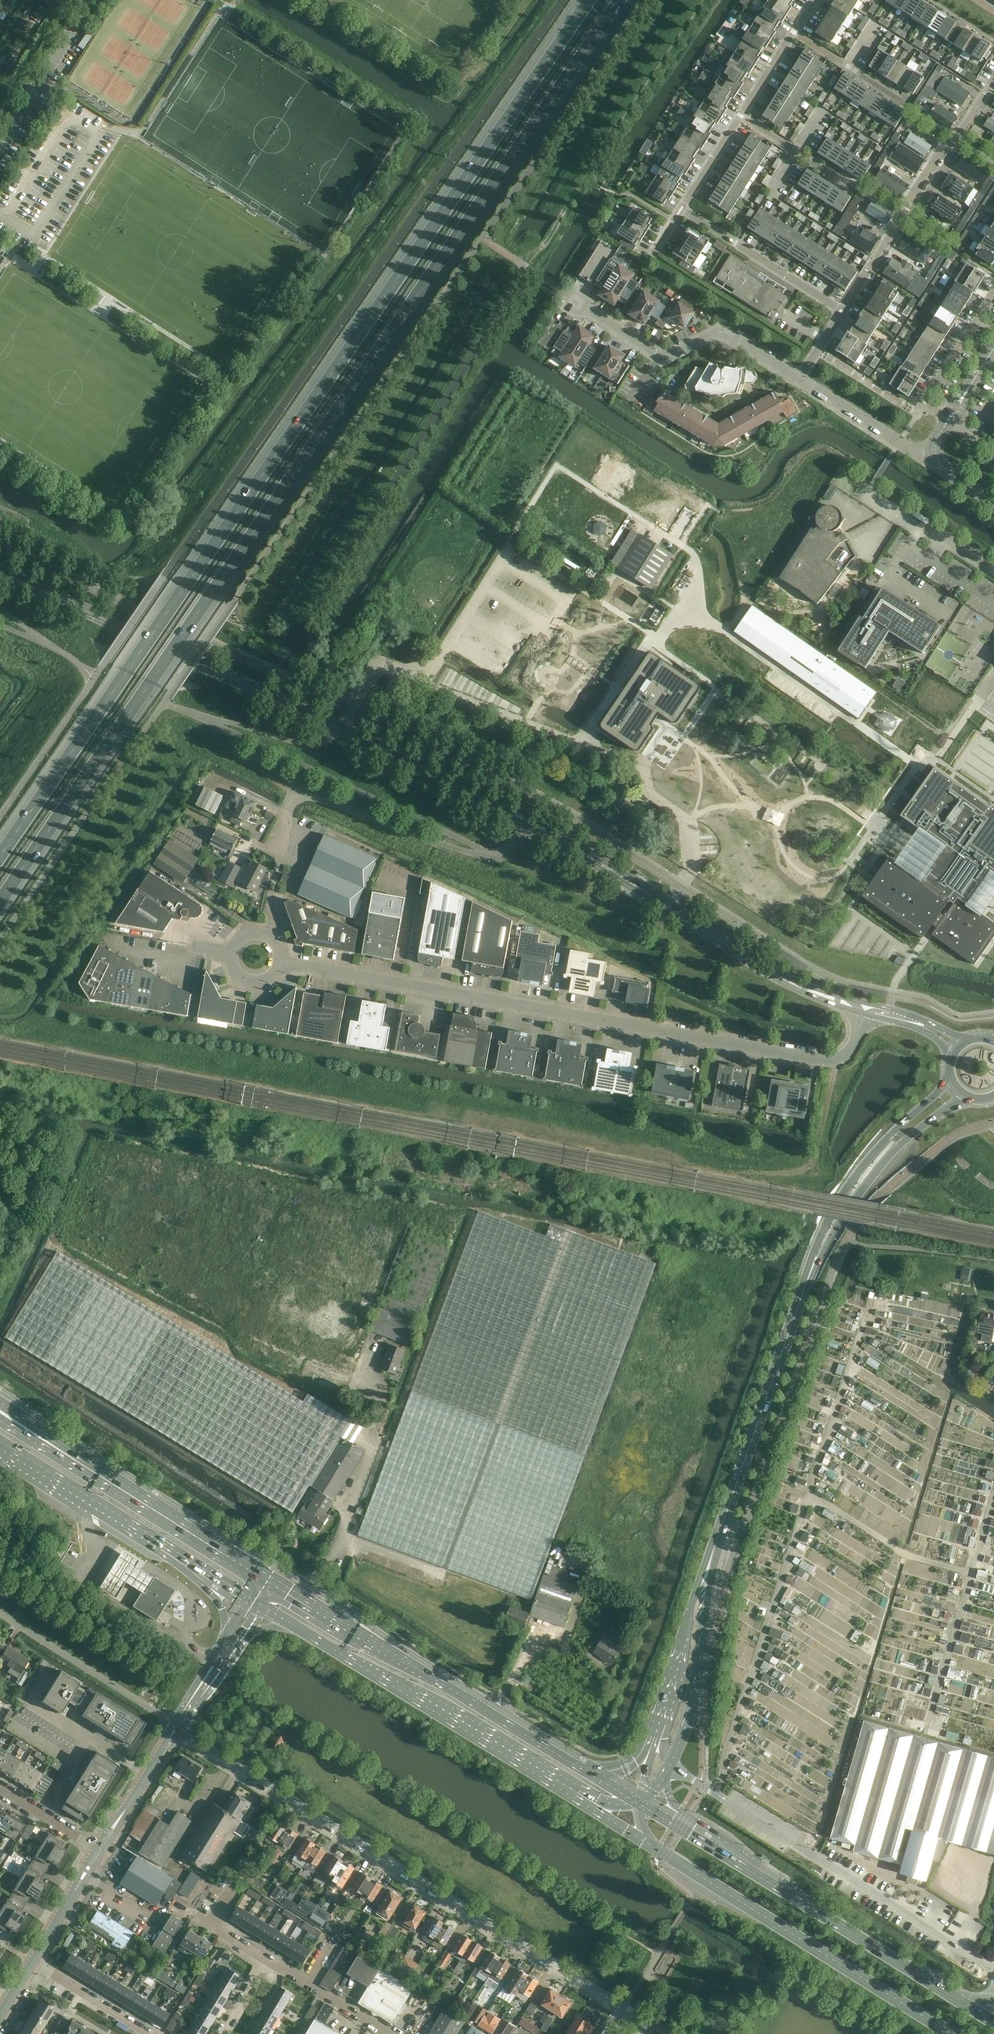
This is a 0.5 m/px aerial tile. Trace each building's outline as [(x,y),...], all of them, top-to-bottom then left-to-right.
[(13,11),(20,0),(9,0),(6,6),(13,11)] [(787,15),(792,7),(790,6),(793,1),(791,0),(768,0),(767,2),(787,15)] [(853,8),(841,0),(835,0),(831,6),(848,17),(853,8)] [(853,8),(859,0),(841,0),(853,8)] [(894,7),(902,12),(910,0),(898,0),(894,7)] [(921,0),(910,0),(902,12),(911,18),(922,1),(921,0)] [(930,6),(922,1),(911,18),(920,23),(930,6)] [(756,13),(777,26),(780,21),(782,23),(787,15),(767,2),(760,13),(757,11),(756,13)] [(843,25),(848,17),(831,6),(826,15),(843,25)] [(939,12),(930,6),(920,23),(928,29),(939,12)] [(45,14),(37,8),(32,16),(40,22),(45,14)] [(948,17),(939,12),(928,29),(937,34),(948,17)] [(751,27),(771,40),(776,32),(774,31),(777,26),(756,13),(755,14),(757,16),(751,27)] [(837,34),(843,25),(826,15),(820,23),(837,34)] [(865,16),(863,20),(860,24),(864,27),(870,19),(865,16)] [(937,34),(945,39),(945,40),(956,23),(948,17),(937,34)] [(727,22),(723,27),(728,31),(732,25),(727,22)] [(837,34),(820,23),(814,32),(831,43),(837,34)] [(945,40),(954,45),(965,28),(956,23),(945,40)] [(771,40),(751,27),(744,38),(741,36),(740,38),(761,52),(764,47),(766,48),(771,40)] [(954,45),(963,51),(974,34),(965,28),(954,45)] [(815,33),(812,38),(819,43),(822,38),(815,33)] [(982,39),(974,34),(963,51),(971,56),(982,39)] [(895,46),(899,39),(895,37),(891,43),(895,46)] [(734,53),(755,66),(760,58),(758,57),(761,52),(740,38),(738,40),(741,42),(734,53)] [(982,39),(971,56),(980,62),(983,57),(986,58),(985,59),(986,59),(991,52),(990,51),(990,52),(987,50),(991,45),(982,39)] [(799,59),(819,72),(824,64),(808,54),(810,51),(805,48),(799,59)] [(14,59),(15,59),(19,53),(12,49),(8,55),(8,54),(6,57),(3,55),(0,60),(0,64),(2,65),(8,69),(14,59)] [(889,56),(880,50),(869,67),(878,73),(889,56)] [(723,64),(745,77),(748,72),(750,73),(755,66),(734,53),(727,64),(725,62),(723,64)] [(897,61),(889,56),(878,73),(886,78),(897,61)] [(813,80),(819,72),(799,59),(796,64),(793,62),(791,66),(813,80)] [(886,78),(895,84),(906,67),(897,61),(886,78)] [(718,78),(739,91),(744,83),(742,82),(745,77),(723,64),(722,65),(725,67),(718,78)] [(940,73),(944,67),(939,64),(935,70),(940,73)] [(808,88),(813,80),(791,66),(788,70),(791,71),(788,76),(808,88)] [(895,84),(904,89),(915,72),(906,67),(895,84)] [(934,89),(943,75),(940,73),(935,70),(926,84),(934,89)] [(978,78),(967,71),(967,72),(964,76),(975,83),(978,78)] [(915,72),(904,89),(913,95),(923,78),(915,72)] [(853,79),(844,74),(834,89),(843,95),(853,79)] [(780,82),(803,96),(808,88),(788,76),(785,80),(783,78),(780,82)] [(961,107),(969,93),(944,77),(935,90),(961,107)] [(707,89),(729,102),(732,97),(734,99),(739,91),(718,78),(711,89),(708,87),(707,89)] [(843,95),(852,100),(861,85),(853,79),(843,95)] [(778,92),(798,105),(803,96),(780,82),(778,86),(781,88),(778,92)] [(925,103),(934,89),(926,84),(917,99),(922,102),(925,103)] [(852,100),(860,106),(870,90),(861,85),(852,100)] [(702,103),(723,116),(728,108),(725,107),(729,102),(707,89),(706,91),(709,92),(702,103)] [(879,96),(870,90),(860,106),(869,111),(879,96)] [(793,113),(798,105),(778,92),(775,96),(773,94),(770,98),(793,113)] [(887,101),(879,96),(869,111),(877,116),(887,101)] [(788,121),(793,113),(770,98),(768,102),(770,104),(768,108),(788,121)] [(917,99),(913,105),(918,108),(922,102),(917,99)] [(877,116),(886,122),(896,107),(887,101),(877,116)] [(723,116),(702,103),(695,114),(692,112),(691,114),(712,128),(716,123),(718,124),(723,116)] [(950,128),(956,118),(936,105),(930,115),(950,128)] [(905,112),(896,107),(886,122),(895,128),(905,112)] [(788,121),(768,108),(761,119),(765,122),(766,119),(782,129),(788,121)] [(686,129),(706,142),(711,134),(709,133),(712,128),(691,114),(690,116),(693,118),(686,129)] [(989,118),(984,126),(993,132),(993,121),(989,118)] [(675,140),(696,153),(699,148),(701,150),(706,142),(686,129),(679,140),(676,138),(675,140)] [(892,137),(897,140),(901,135),(896,132),(892,137)] [(925,156),(929,149),(931,146),(911,132),(904,143),(925,156)] [(745,143),(765,156),(770,148),(755,138),(756,135),(752,133),(745,143)] [(897,140),(892,137),(889,143),(893,146),(897,140)] [(826,159),(836,143),(827,138),(817,153),(826,159)] [(670,154),(690,167),(695,159),(693,158),(696,153),(675,140),(674,141),(677,143),(670,154)] [(760,164),(765,156),(745,143),(742,148),(740,146),(737,150),(760,164)] [(826,159),(835,164),(845,149),(836,143),(826,159)] [(894,146),(893,146),(889,143),(880,158),(885,161),(894,146)] [(899,144),(890,158),(916,174),(924,160),(899,144)] [(835,164),(844,170),(853,154),(845,149),(835,164)] [(735,160),(755,172),(760,164),(737,150),(735,154),(737,155),(735,160)] [(658,164),(680,178),(683,174),(685,175),(690,167),(670,154),(665,152),(658,164)] [(862,160),(853,154),(844,170),(852,175),(862,160)] [(955,167),(981,183),(988,171),(963,155),(955,167)] [(876,175),(885,161),(880,158),(871,172),(876,175)] [(727,166),(750,181),(755,172),(735,160),(732,164),(730,162),(727,166)] [(852,175),(861,181),(871,165),(862,160),(852,175)] [(639,169),(646,173),(649,168),(642,164),(639,169)] [(654,179),(674,192),(679,184),(677,183),(680,178),(658,164),(657,165),(661,167),(654,179)] [(744,189),(750,181),(727,166),(725,170),(727,172),(724,176),(744,189)] [(807,169),(798,184),(797,184),(806,190),(816,175),(807,169)] [(908,186),(883,169),(874,183),(899,199),(908,186)] [(871,181),(872,181),(875,175),(870,172),(867,178),(871,181)] [(951,174),(942,188),(964,202),(973,188),(951,174)] [(825,180),(816,175),(806,190),(815,196),(825,180)] [(739,197),(744,189),(724,176),(722,180),(719,178),(717,182),(739,197)] [(979,192),(984,195),(993,181),(988,178),(979,192)] [(674,192),(654,179),(645,192),(664,204),(667,199),(669,200),(674,192)] [(815,196),(824,201),(833,186),(825,180),(815,196)] [(734,205),(739,197),(717,182),(714,186),(717,188),(714,192),(734,205)] [(824,201),(832,207),(842,191),(833,186),(824,201)] [(851,197),(842,191),(832,207),(841,212),(851,197)] [(859,191),(846,211),(854,216),(863,202),(860,200),(863,194),(859,191)] [(734,205),(714,192),(707,203),(711,206),(713,203),(729,213),(734,205)] [(979,192),(970,207),(975,210),(983,196),(984,195),(979,192)] [(937,194),(928,209),(951,224),(961,209),(937,194)] [(873,202),(867,212),(887,225),(893,215),(873,202)] [(625,221),(646,233),(651,226),(649,224),(652,219),(634,207),(625,221)] [(971,216),(975,210),(970,207),(966,213),(971,216)] [(754,236),(769,213),(760,208),(747,228),(752,231),(750,233),(754,236)] [(845,230),(854,216),(846,211),(833,232),(838,235),(841,229),(845,230)] [(777,218),(769,213),(754,236),(758,238),(760,236),(764,238),(777,218)] [(967,221),(971,216),(966,213),(963,218),(953,233),(958,237),(967,221)] [(986,225),(990,228),(993,230),(993,218),(991,216),(986,225)] [(777,218),(764,238),(768,241),(766,244),(770,246),(785,224),(777,218)] [(646,233),(625,221),(617,234),(623,237),(619,242),(633,251),(636,245),(639,240),(641,241),(646,233)] [(793,229),(785,224),(770,246),(774,249),(776,246),(780,249),(793,229)] [(682,242),(701,253),(709,240),(689,227),(684,236),(686,237),(682,242)] [(985,236),(993,242),(993,230),(990,228),(985,236)] [(801,234),(793,229),(780,249),(784,251),(783,254),(787,256),(801,234)] [(851,240),(870,252),(875,244),(856,232),(851,240)] [(801,234),(787,256),(790,259),(792,256),(796,259),(809,239),(801,234)] [(933,250),(909,234),(900,248),(924,264),(933,250)] [(967,237),(963,234),(960,238),(960,239),(956,246),(960,248),(965,241),(967,237)] [(985,236),(980,245),(979,245),(993,254),(993,242),(985,236)] [(809,239),(796,259),(801,262),(799,264),(803,267),(817,244),(809,239)] [(579,276),(580,276),(581,274),(588,278),(587,281),(589,279),(596,283),(595,286),(611,260),(612,260),(616,252),(609,248),(609,247),(608,247),(601,243),(601,242),(579,276)] [(696,269),(693,266),(701,253),(682,242),(679,247),(677,245),(672,254),(682,260),(679,265),(692,274),(696,269)] [(825,249),(817,244),(803,267),(807,269),(808,267),(813,269),(825,249)] [(993,262),(993,254),(979,245),(980,245),(979,244),(973,253),(992,265),(993,262)] [(833,254),(825,249),(813,269),(817,272),(815,274),(819,277),(833,254)] [(948,258),(945,262),(950,265),(952,261),(953,261),(957,254),(952,251),(948,258)] [(629,252),(625,258),(630,262),(635,255),(629,252)] [(713,282),(714,282),(716,278),(734,289),(731,293),(768,317),(769,316),(773,319),(777,312),(773,310),(774,308),(778,311),(782,305),(778,302),(779,301),(783,303),(787,297),(783,294),(783,293),(758,277),(761,273),(731,254),(713,282)] [(833,254),(819,277),(823,279),(825,277),(829,280),(841,260),(833,254)] [(927,274),(932,277),(935,272),(944,257),(940,254),(931,269),(927,274)] [(864,267),(869,258),(865,255),(862,259),(864,260),(861,265),(864,267)] [(901,264),(893,259),(883,273),(907,288),(916,274),(909,269),(912,265),(904,260),(901,264)] [(595,286),(598,281),(605,286),(602,290),(603,291),(601,297),(601,296),(600,297),(606,301),(626,269),(619,265),(619,264),(618,264),(612,260),(611,260),(595,286)] [(835,287),(850,265),(841,260),(829,280),(833,282),(831,285),(835,287)] [(960,272),(980,284),(985,275),(966,263),(960,272)] [(850,265),(835,287),(839,290),(841,287),(845,290),(858,270),(850,265)] [(626,269),(606,301),(613,305),(613,304),(612,304),(617,300),(618,300),(621,296),(628,300),(625,305),(637,287),(642,279),(641,279),(634,275),(634,274),(627,270),(626,269)] [(980,284),(960,272),(955,281),(956,282),(973,292),(973,293),(974,293),(980,284)] [(932,277),(927,274),(914,295),(919,298),(932,277)] [(881,282),(876,291),(893,302),(898,293),(896,291),(898,288),(884,279),(882,282),(881,282)] [(956,282),(951,290),(968,301),(973,293),(973,292),(956,282)] [(637,320),(652,296),(651,296),(644,292),(644,291),(637,287),(625,305),(627,303),(634,307),(632,310),(633,310),(632,316),(631,316),(637,320)] [(951,290),(945,299),(962,310),(968,301),(951,290)] [(887,310),(893,302),(876,291),(870,299),(887,310)] [(652,296),(637,320),(643,324),(643,323),(647,319),(648,320),(650,318),(657,322),(655,324),(667,306),(666,306),(659,301),(660,301),(659,301),(652,296)] [(882,319),(887,310),(870,299),(865,308),(882,319)] [(940,307),(945,311),(957,318),(962,310),(945,299),(940,307)] [(667,306),(655,324),(656,325),(657,322),(664,327),(663,329),(665,327),(666,328),(668,329),(670,329),(673,328),(675,327),(677,325),(679,326),(680,325),(686,327),(694,315),(693,315),(689,311),(690,310),(679,303),(678,304),(679,304),(674,311),(667,306)] [(940,307),(934,316),(951,327),(957,318),(945,311),(940,307)] [(882,319),(865,308),(859,317),(876,327),(882,319)] [(934,316),(929,325),(946,335),(951,327),(934,316)] [(552,353),(563,336),(568,327),(567,329),(560,324),(561,322),(559,324),(552,320),(553,317),(536,343),(537,343),(538,344),(544,348),(545,348),(552,353)] [(871,336),(876,327),(859,317),(854,325),(871,336)] [(865,345),(866,344),(871,336),(854,325),(849,333),(848,334),(852,336),(865,345)] [(940,344),(945,337),(946,335),(929,325),(923,333),(940,344)] [(563,336),(552,353),(559,357),(560,358),(567,362),(567,363),(587,331),(581,327),(581,328),(577,332),(576,332),(573,336),(566,332),(569,327),(568,327),(563,336)] [(587,331),(567,363),(574,367),(575,368),(575,367),(582,372),(587,365),(599,346),(598,346),(595,351),(588,346),(591,342),(590,341),(592,335),(593,336),(593,335),(587,331)] [(848,333),(842,342),(861,354),(867,345),(866,344),(865,345),(852,336),(848,334),(849,333),(848,333)] [(923,333),(918,342),(935,353),(940,344),(923,333)] [(842,342),(836,351),(849,359),(847,362),(853,366),(861,354),(842,342)] [(929,361),(935,353),(918,342),(912,350),(929,361)] [(602,374),(617,351),(611,347),(611,348),(607,352),(606,351),(605,353),(597,349),(599,346),(587,365),(594,369),(595,370),(595,369),(602,374)] [(912,350),(907,359),(924,370),(929,361),(912,350)] [(617,351),(602,374),(602,375),(603,374),(610,379),(617,384),(618,384),(629,366),(627,368),(620,363),(622,361),(621,360),(623,355),(617,351)] [(907,359),(902,367),(901,368),(918,378),(919,378),(924,370),(907,359)] [(757,377),(756,373),(747,371),(746,368),(739,365),(735,369),(725,367),(723,371),(718,369),(718,366),(709,364),(706,370),(696,367),(685,385),(686,390),(704,393),(711,398),(717,396),(723,398),(727,394),(741,394),(744,386),(744,384),(752,384),(757,377)] [(895,376),(914,388),(920,379),(919,378),(918,378),(901,368),(902,367),(901,367),(895,376)] [(914,388),(895,376),(889,385),(908,397),(914,388)] [(780,400),(775,392),(745,409),(743,408),(733,414),(733,416),(719,424),(705,416),(705,414),(694,407),(692,409),(663,392),(658,400),(652,397),(643,411),(651,415),(654,411),(713,445),(724,445),(783,412),(786,417),(797,411),(789,398),(785,401),(783,398),(780,400)] [(842,517),(842,516),(841,515),(841,513),(840,512),(839,511),(838,510),(838,509),(837,508),(835,507),(834,507),(833,506),(832,506),(831,506),(830,506),(828,506),(827,506),(826,506),(824,507),(822,507),(821,508),(820,509),(819,509),(819,510),(818,511),(817,512),(816,514),(816,515),(816,516),(816,518),(815,519),(816,521),(816,522),(816,523),(817,525),(817,526),(818,527),(813,530),(811,528),(779,578),(797,589),(801,592),(817,605),(849,563),(851,561),(852,560),(854,558),(856,557),(847,540),(844,534),(842,534),(839,528),(840,527),(841,526),(841,525),(845,519),(842,517)] [(621,570),(643,536),(633,531),(612,564),(621,570)] [(621,570),(649,588),(670,554),(643,536),(621,570)] [(858,664),(866,669),(889,632),(923,654),(927,646),(928,647),(941,626),(882,588),(881,590),(878,590),(879,593),(863,619),(860,617),(837,651),(858,664)] [(752,606),(734,632),(858,718),(876,693),(752,606)] [(648,656),(602,723),(601,724),(601,725),(601,726),(602,728),(602,729),(603,729),(634,750),(635,751),(637,751),(638,751),(639,751),(640,750),(652,732),(653,731),(653,729),(653,728),(653,727),(652,726),(651,725),(653,723),(658,716),(659,714),(671,723),(672,723),(673,724),(675,724),(676,724),(677,723),(678,722),(699,691),(700,690),(700,689),(700,688),(700,687),(700,686),(699,685),(698,684),(655,655),(654,654),(653,654),(652,654),(651,654),(650,654),(649,655),(648,656)] [(862,896),(862,897),(890,916),(922,939),(932,925),(933,926),(936,928),(931,935),(974,965),(974,964),(975,963),(991,940),(993,936),(993,923),(981,915),(970,907),(982,890),(993,875),(993,876),(993,806),(991,804),(990,806),(967,790),(934,767),(934,768),(914,797),(900,816),(918,828),(942,845),(941,846),(934,856),(930,854),(928,857),(926,859),(925,861),(922,865),(926,868),(919,877),(919,878),(895,862),(889,857),(863,895),(862,896)] [(205,787),(196,805),(214,814),(223,796),(205,787)] [(256,802),(242,795),(241,796),(234,792),(230,800),(246,808),(246,807),(252,811),(256,802)] [(247,821),(252,811),(246,807),(246,808),(230,800),(226,808),(233,812),(232,814),(233,815),(230,821),(240,825),(243,819),(247,821)] [(905,849),(895,862),(919,878),(919,877),(926,868),(922,865),(925,861),(926,859),(928,857),(930,854),(934,856),(941,846),(942,845),(918,828),(905,849)] [(238,840),(223,832),(223,831),(221,831),(217,829),(211,840),(229,849),(225,857),(230,860),(236,849),(234,848),(238,840)] [(324,835),(312,862),(332,870),(318,903),(351,918),(355,919),(363,901),(359,899),(377,858),(324,835)] [(168,844),(155,864),(178,879),(191,859),(168,844)] [(267,887),(270,873),(265,870),(266,869),(253,861),(248,870),(246,871),(243,869),(237,881),(256,891),(260,883),(267,887)] [(312,862),(298,895),(318,903),(332,870),(312,862)] [(198,903),(150,872),(116,923),(116,924),(164,932),(173,919),(180,920),(181,920),(189,915),(191,917),(193,918),(194,918),(195,918),(196,918),(198,917),(199,917),(200,916),(201,914),(202,913),(202,911),(203,910),(202,909),(202,908),(202,907),(201,906),(201,905),(200,904),(198,903)] [(223,873),(219,880),(226,883),(230,876),(223,873)] [(286,884),(289,876),(284,874),(281,881),(286,884)] [(993,897),(993,876),(993,875),(970,907),(981,915),(993,897)] [(236,879),(230,876),(226,883),(232,887),(236,879)] [(419,953),(419,954),(418,957),(418,959),(419,960),(419,961),(420,962),(421,963),(422,963),(423,964),(429,965),(432,965),(432,966),(432,967),(433,965),(438,966),(438,968),(439,968),(439,967),(441,967),(443,957),(455,959),(455,954),(459,955),(468,906),(464,905),(466,898),(432,883),(423,879),(420,894),(430,896),(419,953)] [(370,912),(362,954),(394,960),(401,918),(405,898),(373,893),(370,912)] [(291,901),(285,903),(292,924),(292,925),(293,925),(298,939),(294,940),(295,940),(297,945),(302,946),(302,947),(303,947),(303,944),(318,946),(317,947),(318,947),(318,946),(354,953),(358,930),(291,901)] [(463,961),(473,963),(471,972),(483,975),(482,976),(483,976),(483,975),(489,976),(489,977),(490,977),(490,976),(496,977),(498,977),(499,977),(500,977),(501,976),(502,975),(502,974),(503,974),(503,973),(512,921),(473,902),(472,907),(468,906),(459,955),(463,956),(463,961)] [(544,972),(551,974),(556,946),(538,942),(540,934),(521,931),(515,965),(514,965),(514,967),(522,968),(520,981),(522,981),(522,982),(539,985),(539,984),(541,985),(544,972)] [(90,1000),(112,1003),(120,956),(118,955),(117,956),(109,955),(110,949),(109,949),(108,954),(96,952),(79,983),(90,1000)] [(595,982),(603,983),(603,981),(606,962),(589,959),(590,953),(571,950),(566,975),(566,974),(566,976),(573,978),(571,991),(593,995),(595,982)] [(120,956),(112,1003),(130,1007),(137,965),(135,964),(135,965),(126,964),(127,958),(126,964),(119,963),(120,957),(121,958),(122,957),(120,956)] [(130,1007),(149,1010),(155,974),(152,973),(152,974),(144,973),(145,968),(144,967),(143,973),(137,972),(138,966),(139,967),(139,966),(137,965),(130,1007)] [(205,977),(198,1018),(234,1024),(243,1026),(247,1004),(238,1002),(238,1001),(222,998),(211,978),(208,973),(207,971),(206,974),(205,977)] [(149,1010),(167,1013),(172,984),(170,982),(169,984),(161,983),(162,977),(161,977),(160,982),(154,981),(155,975),(156,976),(156,975),(155,974),(149,1010)] [(626,994),(629,995),(627,1001),(646,1005),(649,990),(647,989),(648,985),(648,982),(646,982),(618,977),(616,976),(615,979),(614,989),(613,989),(613,992),(615,992),(626,994)] [(172,984),(167,1013),(188,1016),(191,995),(192,995),(193,995),(187,992),(186,993),(178,992),(179,986),(178,986),(178,989),(172,988),(172,985),(173,985),(174,984),(172,984)] [(295,989),(291,992),(273,1007),(257,1004),(253,1028),(288,1034),(296,993),(297,987),(295,989)] [(338,1043),(346,996),(340,995),(339,999),(304,992),(296,1036),(338,1043)] [(359,1022),(371,1024),(375,1002),(363,1000),(359,1022)] [(375,1002),(371,1024),(383,1026),(386,1004),(375,1002)] [(247,1004),(243,1026),(253,1028),(257,1006),(247,1004)] [(441,1035),(423,1031),(418,1025),(420,1015),(403,1012),(401,1021),(400,1022),(401,1022),(395,1051),(436,1058),(439,1044),(441,1035)] [(492,1033),(477,1030),(474,1018),(476,1018),(476,1017),(453,1013),(453,1014),(454,1014),(452,1025),(451,1025),(444,1062),(485,1069),(492,1033)] [(371,1024),(359,1022),(351,1020),(347,1044),(366,1048),(371,1024)] [(371,1024),(366,1048),(386,1051),(390,1027),(383,1026),(371,1024)] [(533,1078),(533,1076),(537,1051),(538,1050),(530,1048),(532,1036),(527,1035),(527,1034),(516,1032),(515,1033),(510,1032),(508,1044),(500,1043),(500,1045),(496,1069),(495,1071),(497,1071),(513,1074),(515,1075),(515,1074),(531,1077),(533,1078)] [(568,1055),(571,1042),(565,1041),(565,1042),(560,1041),(557,1053),(550,1052),(549,1054),(550,1054),(547,1066),(566,1069),(568,1055)] [(571,1042),(568,1055),(579,1057),(581,1045),(576,1044),(577,1043),(571,1042)] [(607,1062),(617,1064),(628,1066),(630,1054),(625,1053),(626,1052),(614,1050),(614,1051),(609,1050),(607,1062)] [(587,1058),(579,1057),(568,1055),(566,1069),(547,1066),(545,1078),(544,1080),(546,1080),(562,1083),(564,1084),(564,1083),(580,1086),(582,1087),(582,1085),(586,1060),(587,1060),(587,1058)] [(617,1064),(607,1062),(599,1061),(598,1063),(599,1063),(596,1075),(606,1077),(615,1078),(617,1064)] [(614,1085),(612,1092),(613,1093),(614,1092),(629,1095),(631,1096),(631,1094),(635,1069),(636,1069),(636,1067),(628,1066),(617,1064),(615,1078),(614,1085)] [(750,1069),(739,1067),(739,1068),(731,1066),(720,1064),(712,1106),(743,1111),(750,1069)] [(653,1093),(671,1096),(676,1067),(667,1066),(667,1067),(658,1065),(653,1093)] [(676,1067),(671,1096),(688,1099),(693,1072),(684,1070),(685,1069),(676,1067)] [(612,1092),(614,1085),(605,1083),(606,1077),(596,1075),(594,1087),(594,1089),(596,1089),(611,1092),(612,1092)] [(614,1085),(615,1078),(606,1077),(605,1083),(614,1085)] [(785,1114),(791,1084),(781,1082),(773,1081),(768,1111),(785,1114)] [(791,1084),(785,1114),(803,1117),(808,1087),(800,1086),(791,1084)] [(412,1391),(584,1456),(656,1263),(551,1224),(546,1236),(479,1211),(412,1391)] [(313,1485),(353,1421),(347,1418),(308,1394),(303,1403),(301,1402),(219,1351),(107,1281),(77,1266),(55,1253),(5,1336),(195,1451),(293,1512),(311,1484),(313,1485)] [(967,1281),(970,1269),(963,1267),(960,1280),(967,1281)] [(879,1289),(877,1296),(887,1299),(889,1292),(879,1289)] [(407,1344),(410,1336),(416,1322),(379,1308),(377,1312),(370,1330),(407,1344)] [(981,1341),(991,1343),(992,1342),(993,1331),(993,1314),(982,1312),(981,1312),(977,1333),(983,1334),(981,1341)] [(396,1374),(405,1350),(391,1345),(382,1368),(396,1374)] [(969,1382),(976,1372),(965,1365),(962,1369),(960,1368),(958,1375),(969,1382)] [(584,1456),(412,1391),(358,1536),(531,1600),(584,1456)] [(313,1485),(312,1487),(313,1487),(334,1501),(335,1501),(339,1495),(343,1497),(345,1493),(342,1490),(365,1452),(363,1451),(356,1447),(353,1445),(363,1427),(353,1421),(313,1485)] [(334,1501),(313,1487),(304,1502),(306,1504),(298,1515),(311,1523),(311,1522),(321,1528),(328,1516),(326,1514),(334,1501)] [(954,1525),(950,1540),(967,1545),(972,1530),(954,1525)] [(115,1594),(125,1578),(143,1590),(153,1574),(143,1568),(134,1563),(139,1556),(122,1546),(119,1552),(109,1567),(99,1584),(115,1594)] [(601,1560),(595,1576),(599,1577),(605,1562),(601,1560)] [(544,1574),(538,1593),(530,1615),(564,1627),(581,1576),(564,1570),(553,1566),(550,1576),(544,1574)] [(991,1571),(975,1567),(971,1582),(987,1586),(991,1571)] [(152,1576),(151,1577),(137,1600),(135,1603),(157,1617),(159,1614),(174,1590),(168,1586),(152,1576)] [(505,1620),(525,1628),(530,1614),(510,1606),(505,1620)] [(620,1650),(615,1647),(619,1642),(605,1633),(594,1652),(604,1658),(604,1660),(611,1664),(620,1650)] [(28,1660),(7,1647),(6,1649),(0,1658),(0,1661),(10,1667),(7,1672),(17,1678),(20,1673),(22,1670),(28,1660)] [(23,1670),(15,1683),(21,1686),(29,1674),(23,1670)] [(105,1729),(107,1730),(131,1746),(145,1723),(88,1687),(86,1691),(78,1686),(80,1682),(61,1670),(42,1701),(63,1714),(66,1709),(64,1707),(68,1702),(76,1707),(74,1710),(100,1726),(101,1730),(105,1729)] [(830,1838),(855,1845),(853,1851),(903,1866),(901,1872),(908,1874),(918,1877),(925,1879),(931,1861),(940,1863),(992,1878),(993,1872),(993,1758),(864,1720),(830,1838)] [(735,1732),(731,1744),(744,1748),(747,1736),(735,1732)] [(284,1746),(281,1736),(272,1738),(274,1748),(284,1746)] [(6,1751),(0,1760),(0,1768),(0,1769),(0,1771),(5,1774),(6,1772),(15,1756),(6,1751)] [(61,1808),(84,1822),(119,1765),(96,1751),(80,1777),(76,1778),(77,1782),(61,1808)] [(24,1762),(15,1756),(6,1772),(9,1774),(8,1776),(14,1779),(15,1778),(24,1762)] [(175,1769),(176,1770),(173,1775),(179,1779),(183,1774),(194,1781),(202,1768),(183,1756),(175,1769)] [(65,1766),(54,1760),(50,1766),(61,1772),(65,1766)] [(34,1768),(24,1762),(15,1778),(18,1780),(18,1781),(24,1785),(25,1784),(24,1783),(34,1768)] [(43,1773),(34,1768),(24,1783),(25,1784),(28,1786),(27,1787),(33,1791),(34,1789),(33,1789),(43,1773)] [(34,1789),(37,1791),(36,1793),(42,1796),(52,1779),(43,1773),(33,1789),(34,1789)] [(224,1809),(241,1820),(252,1803),(235,1792),(224,1809)] [(241,1820),(224,1809),(214,1802),(181,1854),(209,1872),(241,1820)] [(169,1825),(147,1862),(160,1870),(191,1820),(178,1812),(169,1825)] [(3,1838),(15,1817),(10,1814),(9,1815),(5,1813),(0,1822),(0,1836),(3,1838)] [(15,1817),(3,1838),(6,1835),(15,1840),(24,1825),(20,1822),(21,1821),(15,1817)] [(137,1856),(147,1862),(169,1825),(158,1818),(135,1855),(137,1856)] [(288,1827),(278,1821),(278,1822),(277,1822),(275,1825),(276,1825),(273,1830),(267,1826),(260,1836),(266,1840),(276,1846),(288,1827)] [(30,1822),(21,1836),(27,1839),(30,1834),(35,1825),(30,1822)] [(276,1846),(271,1855),(268,1860),(274,1864),(283,1851),(281,1850),(284,1844),(289,1847),(298,1833),(288,1827),(276,1846)] [(48,1833),(41,1845),(62,1858),(66,1850),(60,1846),(63,1842),(48,1833)] [(307,1859),(316,1844),(306,1838),(297,1852),(307,1859)] [(304,1864),(303,1866),(313,1872),(324,1854),(326,1850),(316,1844),(307,1859),(304,1864)] [(57,1865),(62,1858),(41,1845),(33,1856),(35,1857),(33,1861),(27,1857),(26,1858),(43,1869),(46,1864),(48,1866),(51,1861),(57,1865)] [(335,1855),(321,1877),(331,1883),(344,1861),(335,1855)] [(147,1862),(137,1856),(121,1883),(156,1905),(164,1892),(167,1894),(165,1897),(171,1901),(182,1884),(160,1870),(147,1862)] [(41,1891),(46,1883),(39,1879),(42,1875),(40,1874),(43,1869),(26,1858),(24,1860),(31,1864),(29,1867),(27,1866),(20,1878),(41,1891)] [(344,1861),(331,1883),(341,1889),(355,1868),(344,1861)] [(188,1899),(201,1878),(192,1872),(178,1893),(188,1899)] [(353,1887),(352,1890),(359,1894),(360,1891),(363,1893),(372,1879),(362,1873),(353,1887)] [(260,1877),(255,1883),(260,1889),(266,1883),(260,1877)] [(36,1899),(41,1891),(20,1878),(13,1890),(15,1891),(11,1896),(22,1902),(25,1897),(28,1899),(30,1895),(36,1899)] [(363,1893),(356,1905),(360,1907),(367,1896),(373,1900),(378,1902),(385,1891),(380,1888),(382,1885),(372,1879),(363,1893)] [(266,1894),(272,1897),(279,1887),(273,1883),(266,1894)] [(250,1887),(246,1893),(259,1900),(262,1895),(250,1887)] [(385,1891),(378,1902),(377,1903),(381,1905),(376,1913),(387,1920),(402,1897),(391,1890),(389,1894),(385,1891)] [(25,1916),(19,1913),(21,1908),(19,1907),(22,1902),(11,1896),(8,1900),(7,1899),(0,1910),(0,1911),(20,1924),(25,1916)] [(267,1904),(270,1900),(264,1896),(261,1901),(267,1904)] [(270,1900),(267,1904),(273,1908),(276,1903),(270,1900)] [(308,1919),(314,1911),(304,1905),(298,1913),(308,1919)] [(415,1905),(403,1925),(410,1929),(414,1931),(426,1912),(415,1905)] [(241,1925),(249,1913),(238,1907),(231,1918),(241,1925)] [(288,1917),(291,1912),(285,1908),(282,1913),(288,1917)] [(7,1932),(9,1928),(16,1932),(20,1924),(0,1911),(0,1928),(7,1932)] [(98,1911),(89,1926),(113,1941),(111,1944),(119,1949),(125,1939),(128,1941),(133,1933),(98,1911)] [(291,1912),(288,1917),(294,1921),(297,1916),(291,1912)] [(259,1919),(249,1913),(241,1925),(252,1931),(259,1919)] [(172,1914),(152,1944),(163,1951),(175,1933),(182,1920),(172,1914)] [(435,1937),(435,1938),(444,1923),(434,1917),(425,1932),(425,1933),(423,1937),(423,1939),(430,1944),(432,1943),(435,1937)] [(322,1918),(317,1926),(322,1929),(326,1921),(322,1918)] [(269,1926),(259,1919),(252,1931),(262,1937),(269,1926)] [(308,1931),(312,1925),(305,1921),(301,1927),(308,1931)] [(326,1921),(322,1929),(329,1934),(334,1926),(326,1921)] [(399,1929),(392,1925),(387,1922),(380,1933),(385,1936),(387,1937),(392,1941),(399,1929)] [(435,1938),(435,1937),(432,1943),(432,1944),(431,1944),(441,1951),(454,1930),(444,1923),(435,1938)] [(312,1925),(308,1931),(318,1937),(322,1932),(312,1925)] [(279,1932),(269,1926),(262,1937),(272,1943),(279,1932)] [(189,1956),(192,1950),(201,1936),(190,1930),(181,1944),(182,1944),(179,1949),(189,1956)] [(290,1938),(279,1932),(272,1943),(282,1950),(290,1938)] [(460,1960),(472,1941),(462,1935),(454,1949),(460,1953),(457,1958),(460,1960)] [(201,1936),(192,1950),(203,1957),(212,1943),(201,1936)] [(300,1944),(290,1938),(282,1950),(293,1956),(300,1944)] [(373,1941),(365,1955),(374,1961),(383,1947),(373,1941)] [(460,1960),(453,1972),(457,1975),(465,1963),(464,1962),(467,1957),(474,1961),(483,1947),(472,1941),(460,1960)] [(342,1949),(353,1956),(356,1950),(345,1943),(342,1949)] [(310,1951),(300,1944),(293,1956),(303,1962),(310,1951)] [(353,1956),(342,1949),(338,1954),(349,1961),(353,1956)] [(451,1955),(446,1952),(439,1963),(436,1968),(440,1970),(443,1968),(451,1955)] [(500,1958),(490,1952),(481,1966),(477,1964),(471,1974),(475,1976),(478,1971),(489,1977),(500,1958)] [(74,1972),(82,1960),(72,1953),(64,1966),(74,1972)] [(335,1959),(346,1966),(349,1961),(338,1954),(335,1959)] [(210,1956),(203,1969),(208,1972),(216,1960),(210,1956)] [(413,1989),(379,1968),(358,1956),(347,1973),(368,1986),(358,2003),(392,2023),(413,1989)] [(510,1964),(500,1958),(489,1977),(498,1983),(510,1964)] [(346,1966),(335,1959),(332,1964),(343,1971),(346,1966)] [(92,1966),(82,1960),(74,1972),(84,1978),(92,1966)] [(394,1973),(406,1981),(408,1982),(415,1971),(400,1963),(394,1973)] [(343,1971),(332,1964),(329,1970),(340,1976),(343,1971)] [(163,1965),(156,1977),(162,1980),(169,1968),(163,1965)] [(102,1972),(92,1966),(84,1978),(94,1984),(102,1972)] [(132,1966),(128,1972),(126,1975),(130,1978),(132,1974),(135,1968),(132,1966)] [(154,1966),(150,1973),(154,1976),(158,1969),(154,1966)] [(223,1979),(234,1986),(241,1975),(229,1968),(223,1979)] [(528,1975),(518,1969),(510,1983),(509,1982),(504,1989),(505,1991),(510,1994),(511,1994),(516,1997),(528,1975)] [(340,1976),(329,1970),(326,1974),(337,1981),(340,1976)] [(197,1977),(202,1980),(205,1974),(201,1971),(197,1977)] [(422,1990),(430,1977),(422,1971),(413,1984),(422,1990)] [(111,1978),(102,1972),(94,1984),(104,1990),(111,1978)] [(337,1981),(326,1974),(323,1980),(334,1987),(337,1981)] [(539,1982),(528,1975),(516,1997),(517,1996),(519,1998),(519,1999),(524,2002),(526,2002),(539,1982)] [(202,1980),(197,1977),(194,1983),(198,1986),(202,1980)] [(121,1983),(111,1978),(104,1990),(113,1996),(121,1983)] [(228,1996),(234,1986),(223,1979),(217,1989),(228,1996)] [(334,1987),(323,1980),(320,1985),(331,1992),(334,1987)] [(174,1981),(171,1986),(183,1993),(187,1987),(178,1982),(178,1983),(174,1981)] [(131,1990),(121,1983),(113,1996),(123,2002),(131,1990)] [(273,1998),(285,2005),(292,1993),(280,1986),(273,1998)] [(424,1988),(422,1990),(436,1999),(438,1997),(424,1988)] [(222,2006),(228,1996),(217,1989),(210,1999),(222,2006)] [(552,2010),(561,1996),(550,1989),(541,2004),(552,2010)] [(141,1995),(131,1990),(123,2002),(133,2008),(141,1995)] [(185,1997),(189,2000),(193,1994),(189,1991),(185,1997)] [(150,2001),(141,1995),(133,2008),(143,2014),(150,2001)] [(561,1996),(552,2010),(562,2017),(571,2002),(561,1996)] [(189,2000),(185,1997),(181,2003),(185,2006),(189,2000)] [(273,1998),(266,2010),(278,2017),(285,2005),(273,1998)] [(534,1998),(529,2007),(526,2010),(532,2014),(540,2002),(534,1998)] [(216,2016),(222,2006),(210,1999),(204,2009),(216,2016)] [(32,2012),(47,2021),(54,2009),(39,2000),(32,2012)] [(160,2007),(150,2001),(143,2014),(152,2020),(160,2007)] [(312,2005),(305,2017),(310,2020),(318,2008),(312,2005)] [(478,2023),(486,2010),(479,2006),(472,2018),(471,2019),(478,2023)] [(160,2007),(152,2020),(162,2026),(170,2013),(160,2007)] [(209,2026),(216,2016),(204,2009),(198,2019),(209,2026)] [(465,2022),(443,2009),(429,2033),(458,2033),(465,2022)] [(464,2017),(468,2019),(470,2016),(473,2011),(469,2009),(466,2014),(464,2017)] [(271,2029),(278,2017),(266,2010),(259,2022),(271,2029)] [(172,2018),(178,2021),(182,2015),(176,2011),(172,2018)] [(32,2012),(25,2023),(40,2033),(47,2021),(32,2012)] [(544,2023),(548,2016),(545,2013),(540,2021),(544,2023)] [(56,2027),(62,2031),(69,2020),(63,2016),(56,2027)] [(548,2016),(544,2023),(540,2029),(545,2031),(548,2026),(549,2026),(553,2019),(548,2016)] [(567,2033),(590,2033),(594,2027),(577,2016),(572,2025),(567,2021),(561,2030),(566,2033),(567,2033)] [(491,2025),(493,2022),(485,2017),(484,2019),(483,2019),(478,2026),(487,2031),(488,2029),(490,2030),(493,2026),(491,2025)] [(178,2021),(172,2018),(166,2028),(171,2032),(178,2021)] [(512,2033),(516,2027),(502,2018),(491,2033),(512,2033)] [(209,2026),(198,2019),(191,2030),(199,2033),(204,2033),(209,2026)] [(315,2019),(306,2033),(340,2033),(315,2019)] [(63,2033),(77,2033),(81,2027),(72,2021),(64,2033),(63,2033)] [(271,2029),(259,2022),(252,2033),(254,2033),(268,2033),(271,2029)] [(299,2029),(303,2032),(307,2025),(302,2022),(299,2029)] [(18,2033),(39,2033),(40,2033),(25,2023),(18,2033)]
